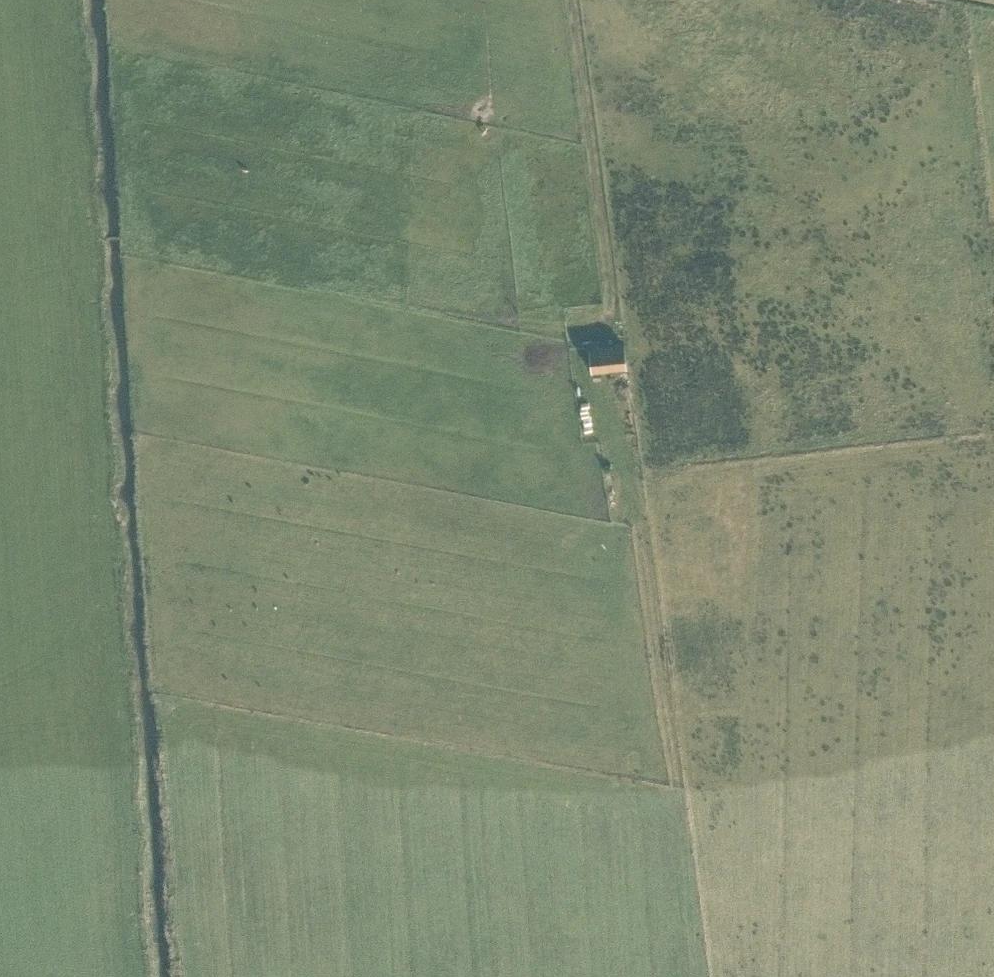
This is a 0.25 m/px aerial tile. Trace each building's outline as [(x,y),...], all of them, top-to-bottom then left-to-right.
[(624,343),(589,347),(592,370),(627,366),(624,343)]
